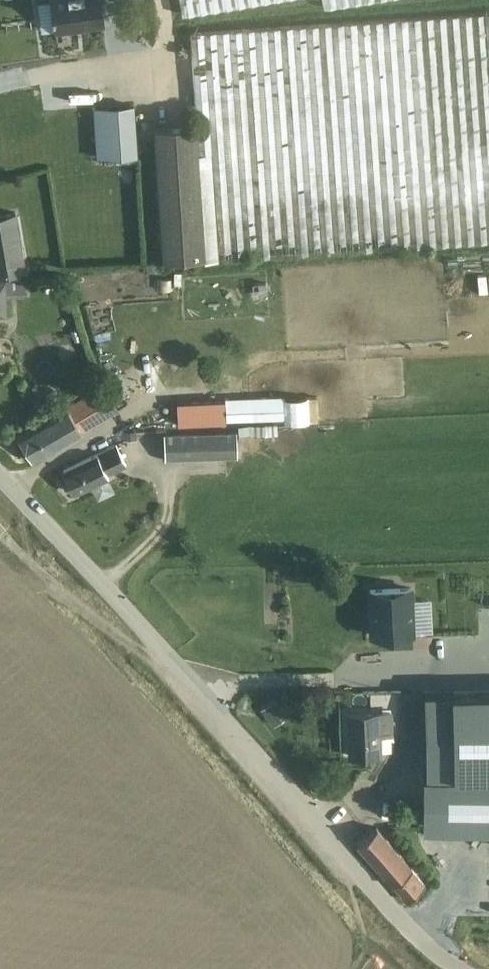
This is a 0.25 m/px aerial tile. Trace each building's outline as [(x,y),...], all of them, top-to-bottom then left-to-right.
[(56,32),(103,25),(100,0),(51,0),(56,32)] [(182,14),(268,0),(180,0),(182,14)] [(162,262),(206,259),(206,260),(488,241),(488,12),(191,32),(197,126),(154,129),(162,262)] [(126,106),(93,108),(96,156),(129,154),(127,130),(126,106)] [(16,212),(0,214),(0,275),(26,271),(16,212)] [(43,421),(59,447),(83,432),(100,420),(98,416),(114,405),(101,384),(68,406),(43,421)] [(283,397),(254,398),(225,400),(226,420),(255,418),(284,417),(283,397)] [(178,425),(226,422),(226,420),(225,400),(177,402),(178,425)] [(34,462),(59,447),(43,421),(18,436),(34,462)] [(236,431),(164,435),(165,461),(237,458),(236,431)] [(65,471),(76,493),(109,476),(108,474),(126,465),(117,446),(65,471)] [(411,588),(370,590),(372,635),(413,633),(411,588)] [(351,713),(348,713),(349,756),(381,755),(380,732),(392,732),(391,711),(401,711),(400,691),(369,692),(370,707),(351,708),(351,713)] [(423,693),(425,776),(488,776),(488,691),(423,693)] [(423,776),(422,825),(488,827),(488,776),(425,776),(423,776)] [(411,868),(412,868),(377,827),(358,844),(392,885),(406,901),(425,884),(411,868)]
